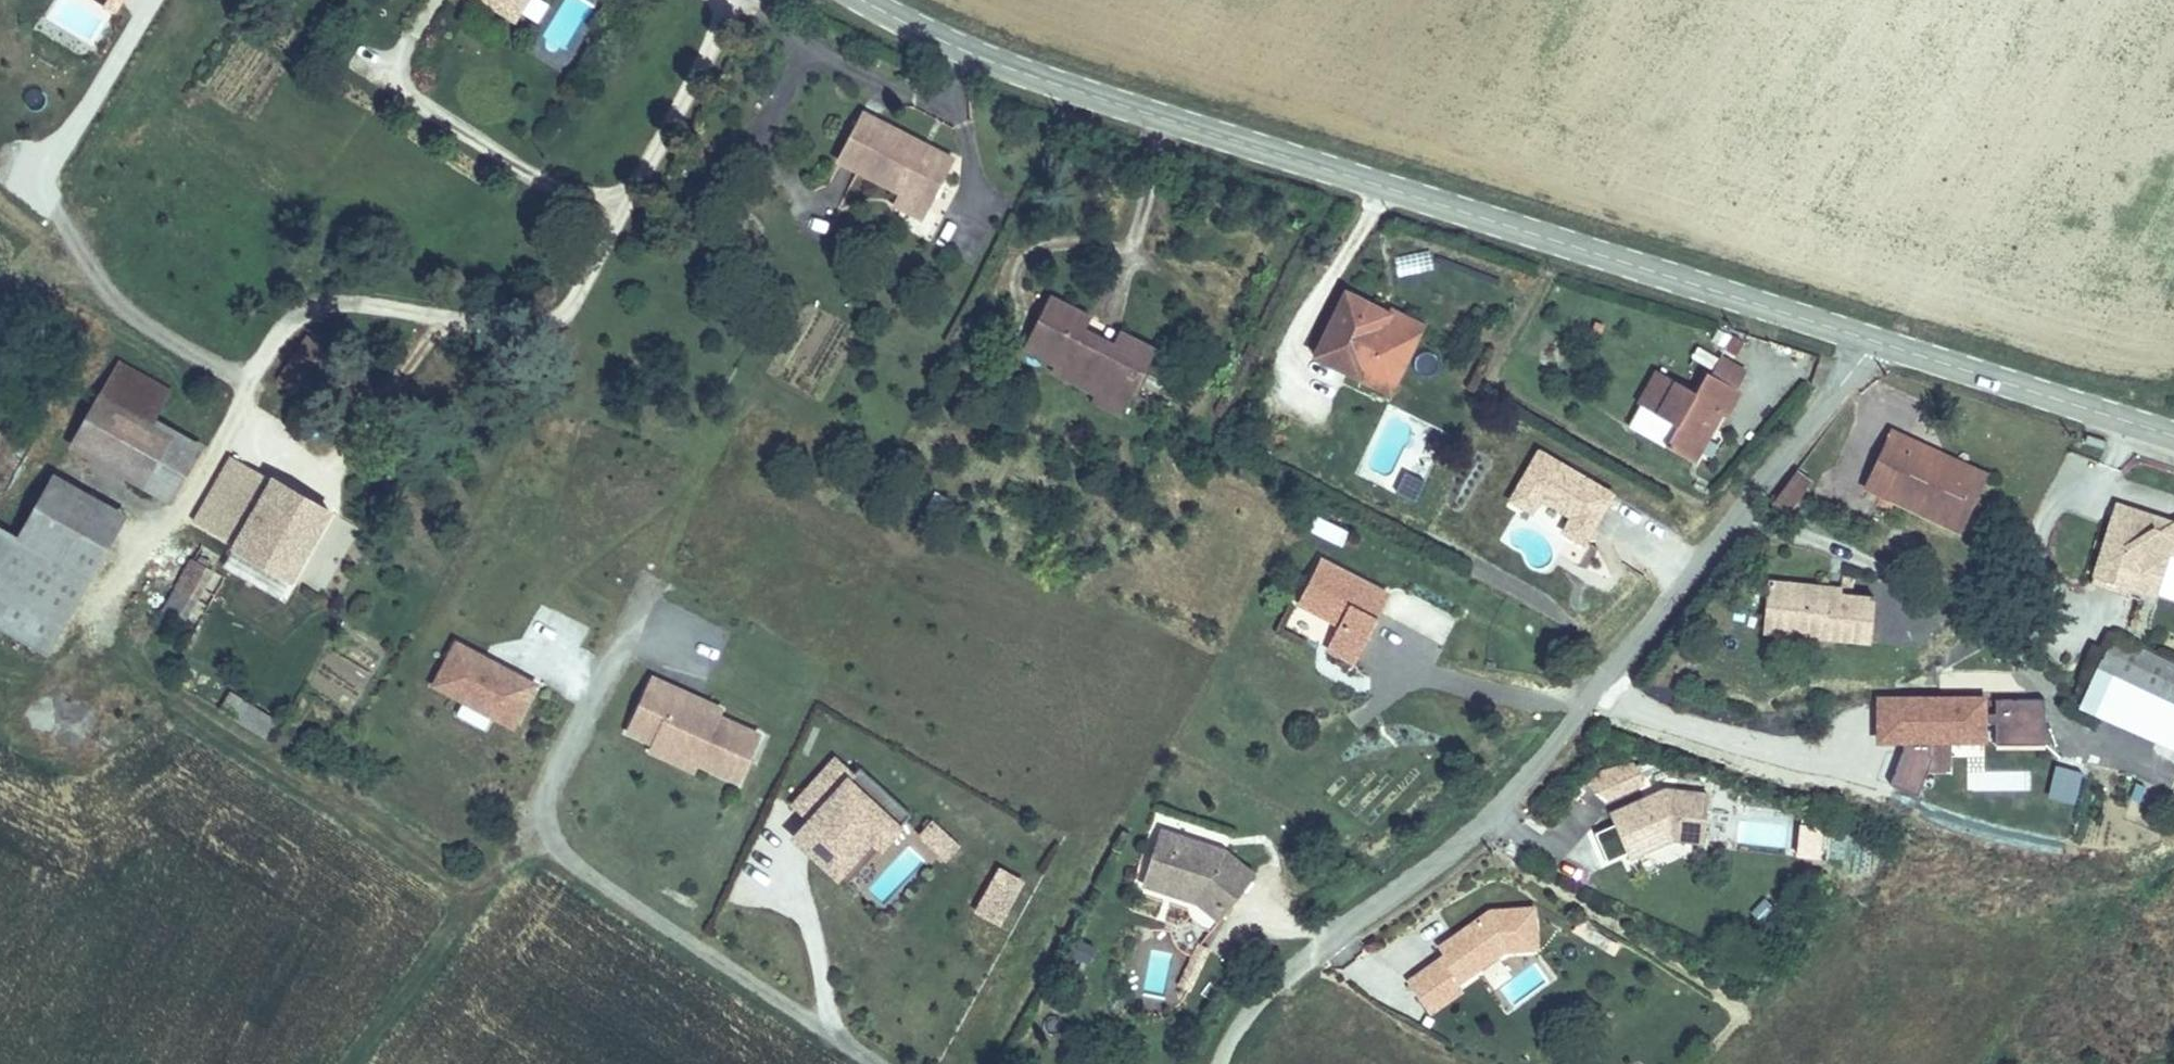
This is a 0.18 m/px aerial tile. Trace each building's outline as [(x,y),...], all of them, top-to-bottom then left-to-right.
[(518,8),(506,0),(487,0),(512,16),(518,8)] [(818,157),(880,191),(911,207),(942,148),(849,98),(818,157)] [(911,207),(880,191),(874,204),(904,219),(911,207)] [(1065,348),(1062,356),(1060,363),(1100,385),(1097,390),(1123,405),(1155,343),(1118,324),(1113,331),(1108,344),(1075,327),(1081,315),(1087,308),(1047,285),(1034,309),(1065,325),(1056,342),(1065,348)] [(1397,319),(1400,312),(1358,290),(1326,351),(1402,392),(1429,336),(1397,319)] [(1407,302),(1400,312),(1397,319),(1429,336),(1439,320),(1407,302)] [(1020,334),(1062,356),(1065,348),(1056,342),(1065,325),(1034,309),(1020,334)] [(1108,344),(1113,331),(1081,315),(1075,327),(1108,344)] [(98,458),(136,481),(162,435),(142,422),(158,391),(116,367),(85,419),(111,436),(98,458)] [(1712,405),(1723,412),(1729,416),(1742,392),(1712,373),(1697,395),(1658,373),(1638,406),(1677,428),(1666,448),(1686,459),(1704,427),(1700,424),(1712,405)] [(1692,464),(1723,412),(1712,405),(1700,424),(1704,427),(1686,459),(1692,464)] [(70,441),(98,458),(111,436),(85,419),(70,441)] [(1923,444),(1890,430),(1865,487),(1960,527),(1972,499),(1964,496),(1973,475),(1919,453),(1923,444)] [(162,435),(136,481),(165,499),(191,453),(162,435)] [(1919,453),(1973,475),(1964,496),(1972,499),(1985,470),(1923,444),(1919,453)] [(1394,476),(1413,480),(1418,460),(1399,455),(1394,476)] [(194,526),(289,582),(329,516),(234,459),(194,526)] [(60,465),(20,527),(68,558),(108,497),(60,465)] [(1815,479),(1796,468),(1769,503),(1793,514),(1815,479)] [(2169,515),(2114,495),(2111,505),(2157,522),(2169,515)] [(108,497),(68,558),(39,603),(63,619),(132,512),(108,497)] [(2164,544),(2173,548),(2173,512),(2169,515),(2157,522),(2111,505),(2089,566),(2149,588),(2164,544)] [(39,603),(68,558),(20,527),(0,514),(0,577),(39,603)] [(1342,546),(1349,529),(1314,514),(1306,530),(1342,546)] [(1393,583),(1324,545),(1300,589),(1338,611),(1325,636),(1357,652),(1393,583)] [(190,562),(158,615),(182,629),(215,573),(190,562)] [(0,577),(0,618),(44,647),(63,619),(39,603),(0,577)] [(1762,635),(1807,639),(1808,627),(1785,623),(1788,583),(1767,582),(1762,635)] [(1808,627),(1807,639),(1870,646),(1875,600),(1829,596),(1829,586),(1788,583),(1785,623),(1808,627)] [(1443,643),(1454,615),(1393,591),(1382,619),(1443,643)] [(2112,628),(2100,654),(2113,660),(2096,701),(2173,739),(2173,656),(2112,628)] [(534,675),(454,634),(432,677),(461,691),(463,687),(495,703),(492,708),(512,718),(534,675)] [(687,693),(661,680),(637,732),(663,744),(666,737),(706,755),(702,763),(745,782),(766,737),(725,719),(684,700),(687,693)] [(495,703),(463,687),(461,691),(492,708),(495,703)] [(214,711),(257,738),(271,719),(226,690),(214,711)] [(728,712),(687,693),(684,700),(725,719),(728,712)] [(1991,741),(2040,742),(2040,698),(1991,697),(1991,710),(1979,710),(1979,695),(1936,694),(1936,705),(1908,705),(1909,694),(1874,693),(1873,734),(1898,735),(1913,735),(1913,747),(1897,747),(1884,779),(1912,791),(1928,752),(1924,751),(1924,735),(1979,736),(1979,719),(1991,719),(1991,741)] [(1936,705),(1936,694),(1909,694),(1908,705),(1936,705)] [(1898,735),(1897,747),(1913,747),(1913,735),(1898,735)] [(706,755),(666,737),(663,744),(659,752),(699,770),(702,763),(706,755)] [(842,747),(812,779),(829,794),(807,817),(794,831),(811,847),(826,831),(850,854),(870,833),(879,841),(910,809),(842,747)] [(829,794),(812,779),(791,802),(807,817),(829,794)] [(1694,834),(1701,788),(1652,781),(1605,802),(1611,813),(1592,822),(1605,851),(1623,843),(1617,829),(1634,821),(1644,841),(1666,830),(1694,834)] [(943,829),(931,818),(920,829),(933,840),(943,829)] [(1644,841),(1634,821),(1617,829),(1623,843),(1626,849),(1644,841)] [(1823,859),(1825,824),(1795,822),(1793,858),(1823,859)] [(1155,825),(1144,862),(1203,880),(1220,900),(1251,877),(1225,846),(1155,825)] [(954,840),(943,829),(933,840),(944,851),(954,840)] [(850,854),(826,831),(811,847),(845,878),(879,841),(870,833),(850,854)] [(1203,880),(1144,862),(1139,877),(1194,893),(1208,908),(1220,900),(1203,880)] [(1001,928),(1025,880),(994,865),(971,913),(1001,928)] [(1480,930),(1486,938),(1521,935),(1518,894),(1469,897),(1434,926),(1442,936),(1424,948),(1395,971),(1407,989),(1442,960),(1480,930)] [(1442,936),(1434,926),(1417,938),(1424,948),(1442,936)] [(1450,970),(1486,938),(1480,930),(1442,960),(1450,970)] [(1077,941),(1072,958),(1091,963),(1095,946),(1077,941)] [(1452,975),(1450,970),(1442,960),(1407,989),(1418,1002),(1452,975)]
